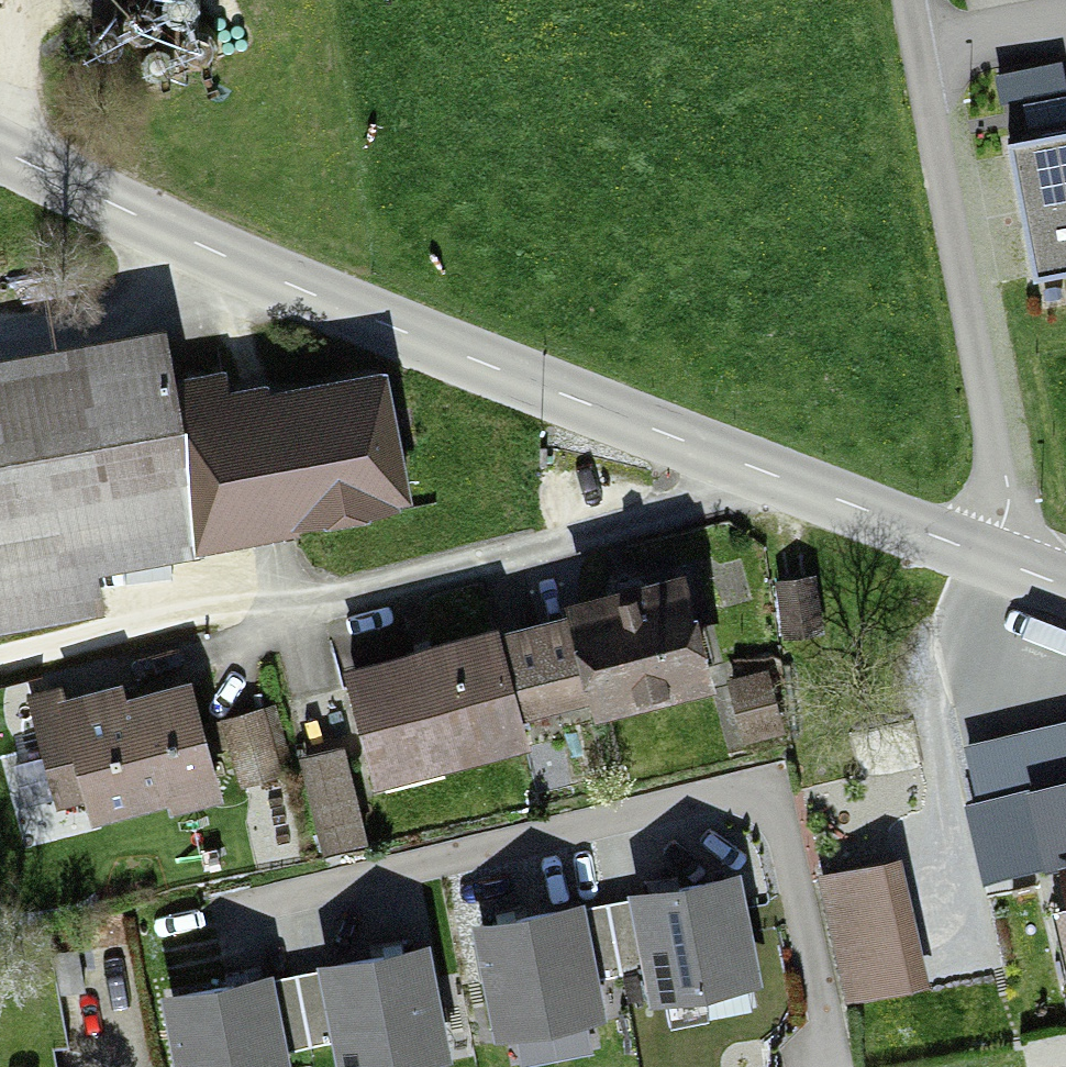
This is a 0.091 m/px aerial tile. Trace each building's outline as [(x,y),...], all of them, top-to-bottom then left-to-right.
[(123,19),(126,26),(130,31),(136,34),(143,35),(149,34),(155,31),(159,27),(162,21),(163,15),(162,9),(159,3),(155,0),(131,0),(130,1),(125,6),(123,12),(123,19)] [(164,0),(166,7),(170,12),(175,16),(182,17),(188,17),(193,14),(198,11),(201,5),(202,0),(164,0)] [(96,23),(93,28),(92,34),(93,39),(97,44),(101,48),(107,49),(112,49),(117,47),(121,44),(124,40),(125,35),(125,30),(123,25),(120,21),(116,18),(111,17),(105,17),(100,19),(96,23)] [(185,28),(183,34),(182,40),(184,46),(188,52),(193,55),(200,57),(205,56),(211,54),(215,50),(218,45),(220,39),(219,33),(217,28),(213,24),(208,21),(202,19),(196,20),(190,23),(185,28)] [(146,42),(144,47),(142,52),(143,57),(145,62),(148,65),(153,68),(158,69),(163,69),(169,67),(173,63),(175,57),(176,52),(174,46),(171,41),(166,38),(161,36),(155,37),(150,39),(146,42)] [(1063,60),(996,70),(1001,99),(1065,89),(1065,80),(1063,60)] [(1065,269),(1065,91),(1031,97),(1022,99),(1028,130),(1008,133),(1034,275),(1065,269)] [(200,520),(410,483),(394,393),(235,421),(227,376),(178,384),(173,358),(0,388),(0,625),(81,611),(71,552),(202,529),(200,520)] [(716,684),(685,563),(565,594),(569,611),(594,708),(596,715),(716,684)] [(825,632),(816,572),(776,578),(785,637),(825,632)] [(498,619),(343,658),(375,785),(548,741),(543,721),(594,708),(569,611),(501,628),(498,619)] [(170,811),(224,798),(191,672),(126,689),(123,677),(58,694),(56,685),(27,692),(56,806),(86,798),(92,821),(168,801),(170,811)] [(773,673),(731,683),(745,741),(787,731),(773,673)] [(295,769),(278,703),(212,720),(229,787),(295,769)] [(962,740),(975,798),(966,800),(989,900),(1039,889),(1065,1009),(1065,717),(962,740)] [(347,741),(300,753),(324,852),(371,840),(347,741)] [(904,853),(818,870),(846,1003),(932,985),(904,853)] [(660,993),(751,976),(733,876),(667,888),(642,892),(642,896),(655,965),(660,993)] [(655,965),(642,896),(579,908),(591,976),(655,965)] [(485,925),(503,1028),(598,1011),(591,976),(579,908),(504,921),(485,925)] [(350,1066),(361,1066),(442,1052),(423,948),(394,953),(331,965),(333,971),(345,1038),(350,1066)] [(313,1043),(345,1038),(333,971),(264,984),(276,1050),(313,1043)] [(276,1050),(264,984),(263,978),(237,983),(178,993),(192,1066),(279,1066),(276,1050)]
